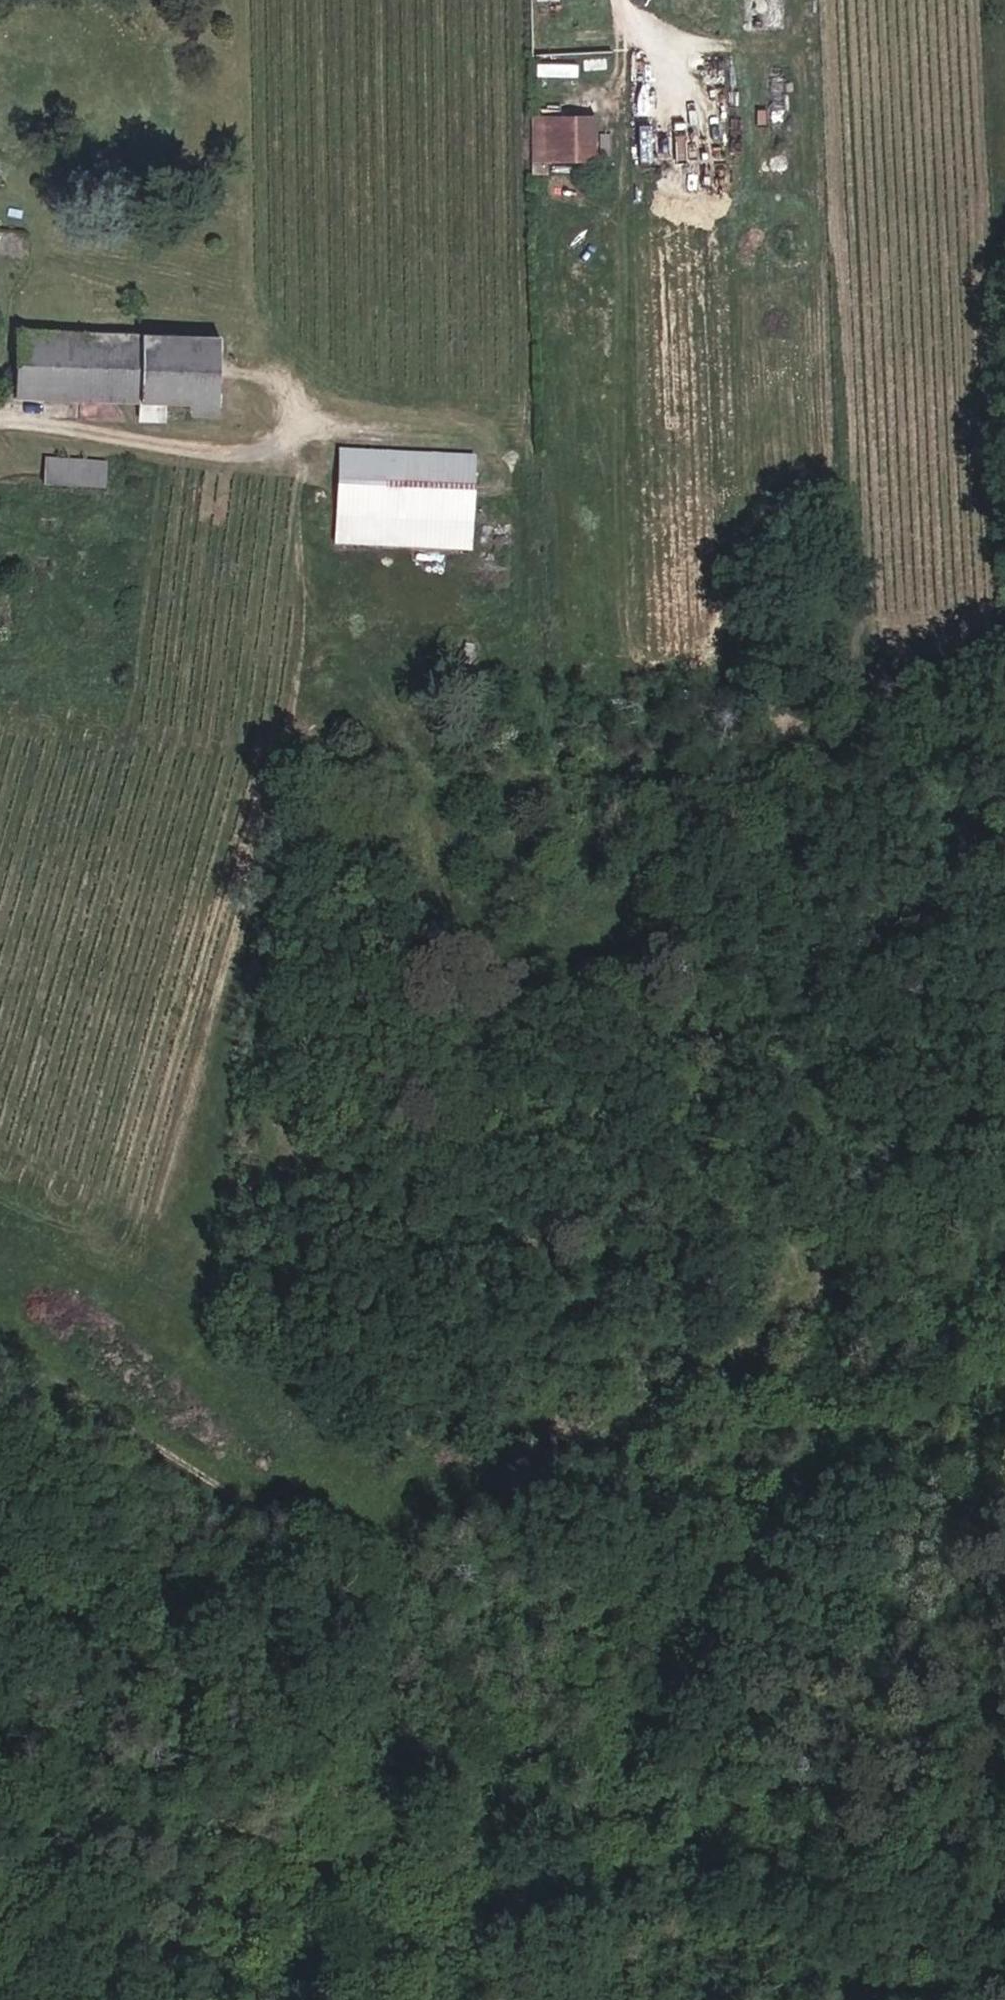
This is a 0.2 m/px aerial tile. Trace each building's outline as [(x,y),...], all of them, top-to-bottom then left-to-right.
[(589,111),(542,112),(543,160),(590,159),(589,111)] [(217,405),(219,338),(16,330),(14,397),(139,402),(139,420),(163,420),(164,403),(217,405)] [(470,551),(474,458),(338,452),(334,545),(470,551)] [(103,489),(104,464),(44,460),(44,485),(103,489)]
